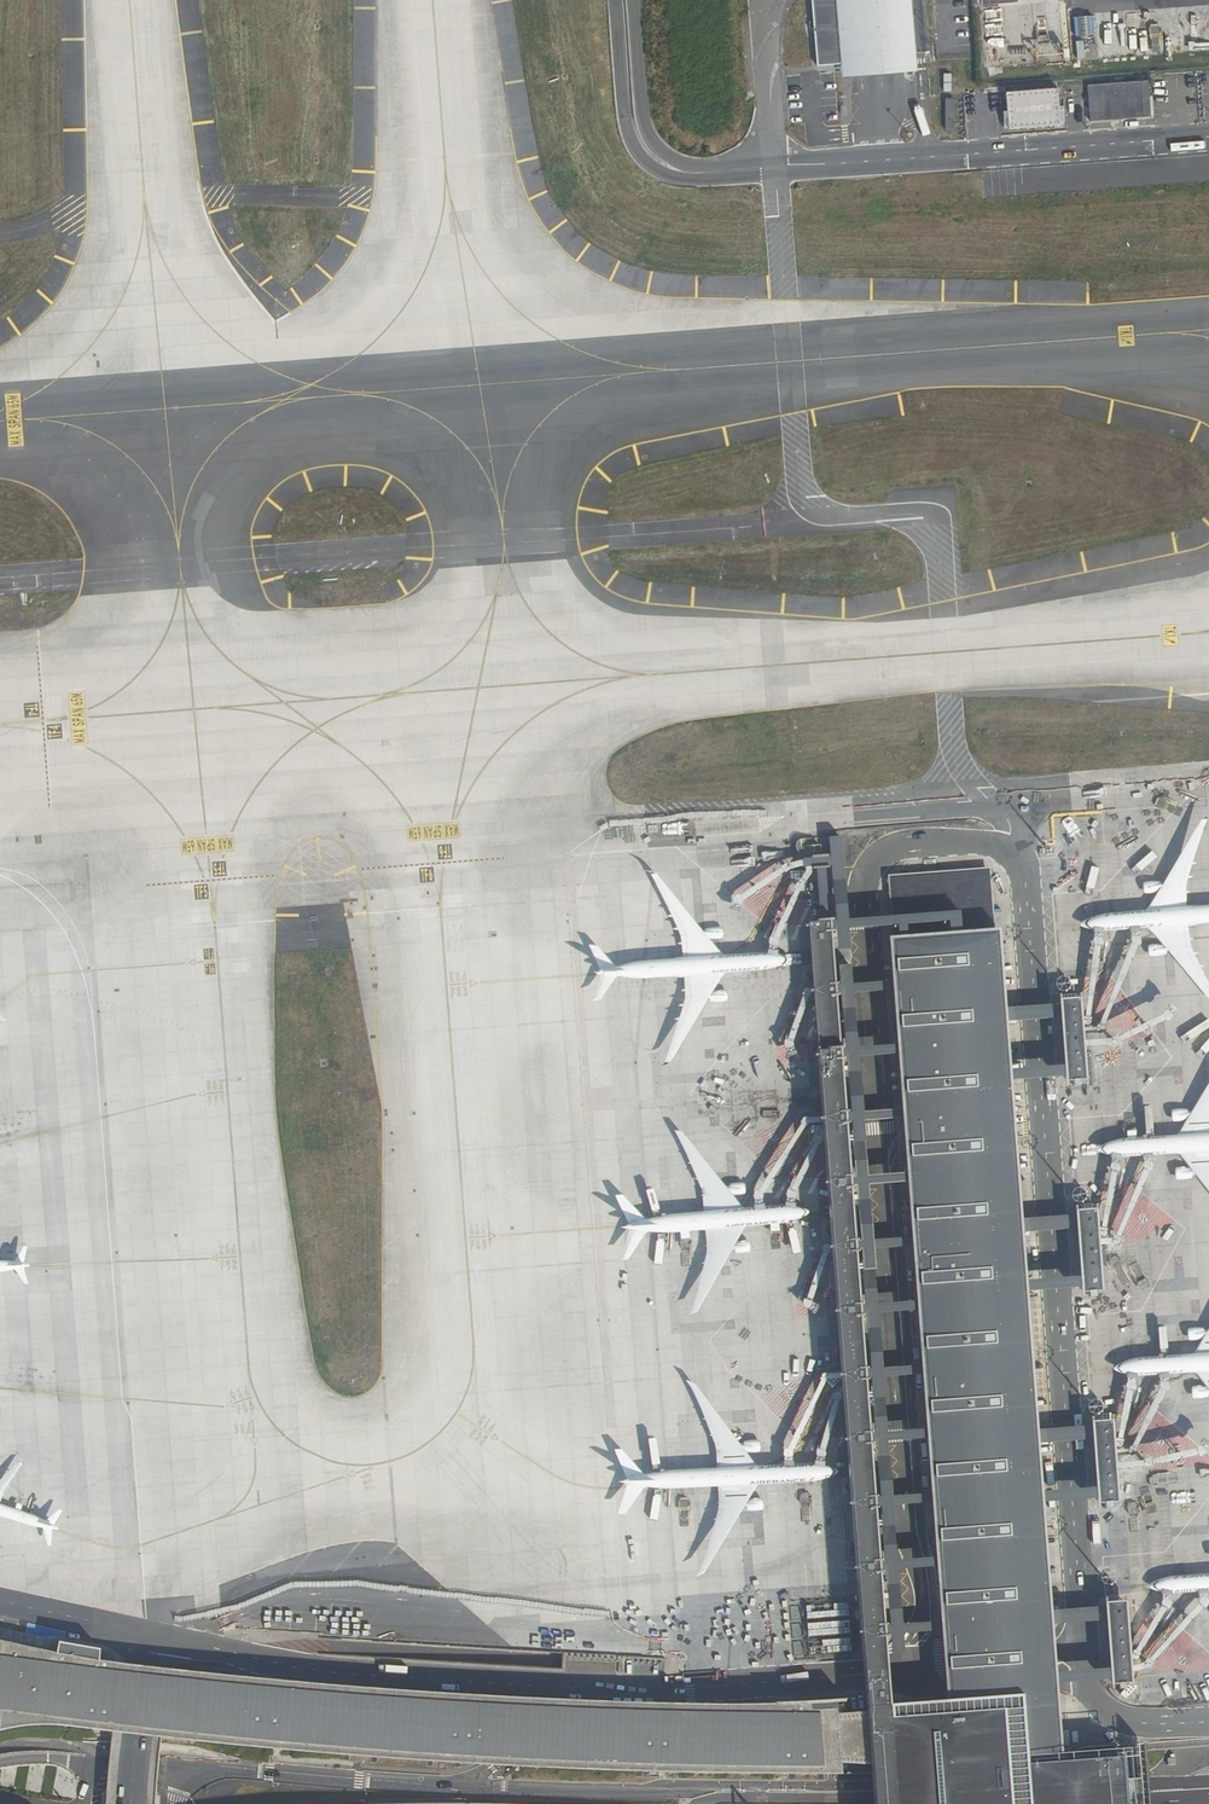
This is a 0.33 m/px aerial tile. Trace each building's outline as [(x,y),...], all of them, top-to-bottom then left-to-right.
[(814,2),(819,68),(841,67),(843,80),(918,74),(912,0),(838,0),(814,2)] [(1152,117),(1149,81),(1088,86),(1091,123),(1152,117)] [(1061,125),(1058,88),(1005,93),(1009,129),(1061,125)] [(1127,1776),(1126,1761),(1063,1766),(1057,1686),(1105,1682),(1105,1684),(1125,1682),(1119,1602),(1098,1604),(1098,1610),(1051,1613),(1043,1504),(1089,1500),(1090,1506),(1110,1504),(1104,1423),(1083,1424),(1083,1431),(1038,1435),(1027,1296),(1073,1293),(1073,1297),(1095,1295),(1089,1211),(1067,1213),(1068,1221),(1022,1224),(1011,1082),(1056,1079),(1057,1082),(1078,1080),(1072,1001),(1051,1003),(1052,1010),(1006,1013),(1000,930),(995,931),(990,867),(887,875),(888,896),(863,898),(845,900),(840,839),(828,840),(829,856),(805,858),(806,869),(831,867),(833,900),(805,902),(864,1676),(868,1712),(872,1767),(873,1798),(873,1803),(1129,1803),(1127,1776)] [(11,1731),(62,1729),(325,1755),(514,1766),(838,1773),(837,1765),(872,1767),(868,1712),(837,1715),(835,1702),(766,1705),(558,1700),(361,1688),(108,1663),(0,1638),(0,1734),(11,1731)]
